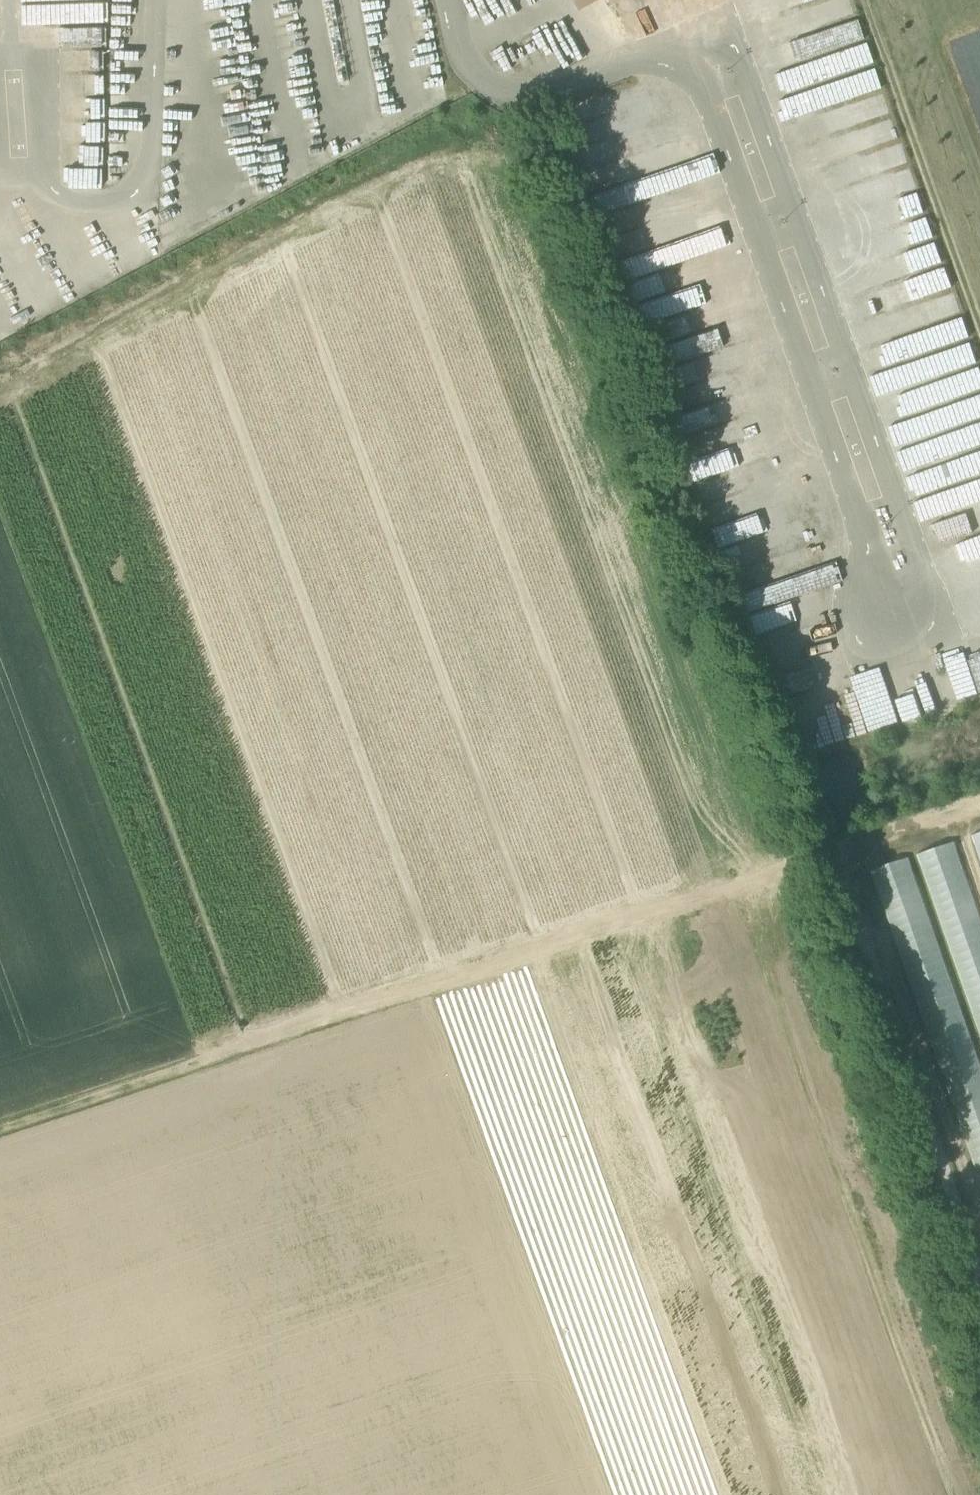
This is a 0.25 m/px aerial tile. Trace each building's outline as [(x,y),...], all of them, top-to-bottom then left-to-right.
[(599,0),(572,0),(578,12),(599,0)] [(963,839),(924,850),(979,1046),(979,901),(963,839)] [(979,1165),(979,1070),(910,855),(873,867),(971,1168),(979,1165)]
